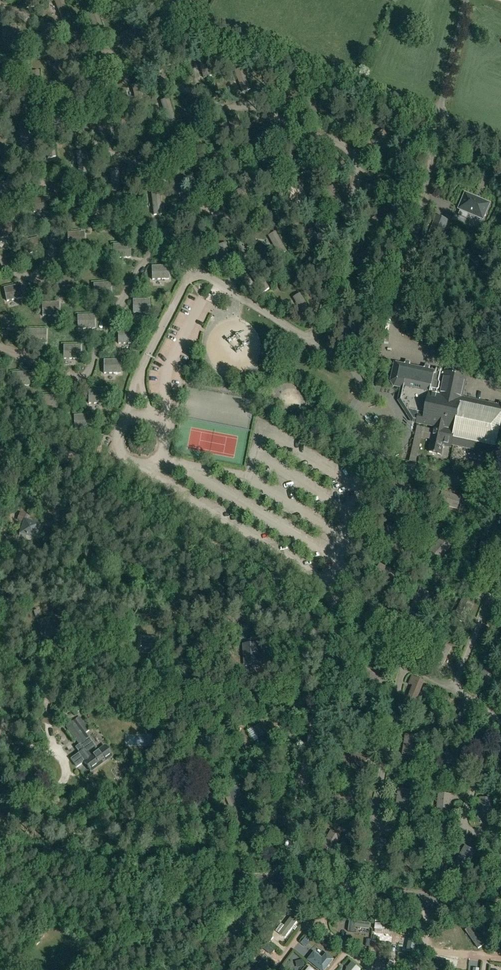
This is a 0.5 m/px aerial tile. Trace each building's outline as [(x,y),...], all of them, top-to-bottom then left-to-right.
[(63,0),(54,0),(62,19),(70,16),(63,0)] [(104,33),(96,12),(89,15),(96,35),(104,33)] [(18,47),(15,25),(7,26),(10,48),(18,47)] [(133,53),(141,50),(134,29),(126,32),(133,53)] [(39,57),(47,55),(43,33),(35,35),(39,57)] [(168,65),(176,63),(171,42),(163,44),(168,65)] [(71,68),(79,67),(75,45),(67,47),(71,68)] [(212,76),(205,54),(198,57),(204,78),(212,76)] [(96,58),(97,80),(105,80),(104,57),(96,58)] [(1,66),(5,88),(13,86),(10,64),(1,66)] [(243,92),(250,90),(243,69),(235,71),(243,92)] [(31,72),(33,94),(41,94),(39,71),(31,72)] [(59,100),(67,99),(63,77),(55,79),(59,100)] [(277,104),(284,101),(277,80),(269,83),(277,104)] [(132,86),(137,107),(145,105),(140,84),(132,86)] [(88,114),(96,113),(93,91),(85,92),(88,114)] [(310,98),(303,101),(312,122),(320,118),(310,98)] [(167,122),(175,120),(168,99),(161,101),(167,122)] [(210,132),(203,111),(195,114),(202,135),(210,132)] [(339,115),(352,134),(359,129),(346,111),(339,115)] [(126,136),(124,114),(116,115),(118,137),(126,136)] [(237,118),(229,121),(236,142),(244,139),(237,118)] [(22,153),(30,152),(26,130),(18,131),(22,153)] [(390,153),(397,149),(384,130),(378,135),(390,153)] [(276,153),(269,132),(261,134),(268,156),(276,153)] [(47,158),(55,157),(52,135),(44,136),(47,158)] [(162,142),(154,143),(158,165),(166,163),(162,142)] [(304,150),(296,152),(302,173),(310,172),(304,150)] [(332,151),(326,156),(342,172),(347,167),(332,151)] [(84,152),(76,152),(78,174),(86,174),(84,152)] [(112,193),(120,192),(118,170),(110,170),(112,193)] [(202,196),(210,194),(204,172),(196,175),(202,196)] [(398,202),(405,198),(393,179),(386,183),(398,202)] [(13,195),(10,182),(0,184),(0,197),(13,195)] [(333,187),(326,191),(338,210),(345,205),(333,187)] [(252,210),(245,189),(237,191),(244,212),(252,210)] [(162,214),(159,192),(151,193),(154,215),(162,214)] [(490,204),(464,193),(457,209),(483,220),(490,204)] [(33,200),(33,213),(50,212),(49,199),(33,200)] [(448,221),(436,216),(429,236),(441,241),(448,221)] [(377,217),(370,222),(383,240),(390,235),(377,217)] [(191,244),(199,244),(198,222),(190,222),(191,244)] [(314,227),(327,245),(334,240),(321,222),(314,227)] [(11,236),(9,223),(0,225),(0,239),(11,236)] [(85,245),(84,232),(67,233),(68,246),(85,245)] [(280,256),(287,252),(276,232),(269,236),(280,256)] [(38,238),(22,242),(25,255),(41,251),(38,238)] [(223,267),(231,266),(227,244),(219,246),(223,267)] [(130,258),(130,245),(113,245),(114,258),(130,258)] [(360,256),(373,275),(379,270),(367,252),(360,256)] [(313,260),(306,264),(319,282),(325,278),(313,260)] [(152,280),(169,279),(168,266),(152,267),(152,280)] [(263,293),(269,289),(257,270),(250,274),(263,293)] [(73,286),(72,273),(56,274),(57,287),(73,286)] [(93,285),(94,297),(111,296),(110,283),(93,285)] [(23,298),(20,285),(4,289),(7,302),(23,298)] [(355,285),(348,289),(361,307),(367,303),(355,285)] [(305,318),(312,313),(300,294),(293,299),(305,318)] [(133,313),(150,313),(149,300),(133,300),(133,313)] [(59,303),(42,303),(43,316),(59,316),(59,303)] [(0,316),(0,329),(13,330),(13,317),(0,316)] [(78,329),(94,329),(94,316),(77,316),(78,329)] [(350,327),(343,332),(355,350),(362,346),(350,327)] [(46,330),(29,330),(29,343),(46,343),(46,330)] [(118,344),(135,344),(135,331),(118,331),(118,344)] [(64,359),(80,359),(80,346),(64,346),(64,359)] [(373,357),(369,354),(362,365),(367,367),(373,357)] [(120,360),(104,361),(104,374),(120,374),(120,360)] [(435,373),(435,371),(429,370),(430,367),(426,366),(425,369),(410,366),(410,362),(406,362),(405,364),(396,362),(392,381),(395,385),(404,387),(401,400),(405,407),(408,407),(407,411),(419,414),(417,422),(435,426),(434,430),(432,440),(429,452),(440,455),(443,445),(450,446),(460,397),(465,377),(444,372),(444,374),(435,373)] [(29,386),(29,373),(12,374),(13,387),(29,386)] [(105,404),(105,391),(89,391),(89,404),(105,404)] [(41,410),(57,409),(57,396),(40,396),(41,410)] [(450,446),(488,454),(488,456),(499,459),(500,449),(500,403),(499,405),(460,397),(450,446)] [(74,416),(74,429),(91,429),(90,415),(74,416)] [(434,430),(417,426),(409,462),(416,463),(421,438),(432,440),(434,430)] [(405,498),(408,487),(392,482),(388,493),(405,498)] [(439,503),(457,509),(460,498),(442,492),(439,503)] [(26,514),(19,512),(17,521),(23,523),(26,514)] [(37,524),(24,520),(20,533),(33,537),(37,524)] [(385,537),(394,539),(395,535),(407,538),(408,529),(388,524),(385,537)] [(440,559),(451,546),(442,537),(430,550),(440,559)] [(481,560),(493,560),(493,543),(481,543),(481,560)] [(397,573),(380,564),(374,575),(392,583),(397,573)] [(466,621),(473,605),(463,600),(455,615),(466,621)] [(388,616),(370,607),(365,617),(372,620),(374,616),(386,622),(388,616)] [(37,621),(40,633),(54,629),(51,618),(37,621)] [(444,663),(452,648),(442,643),(433,657),(444,663)] [(250,664),(263,663),(262,648),(249,649),(250,664)] [(499,670),(489,664),(480,678),(489,685),(499,670)] [(412,677),(409,684),(412,685),(407,698),(416,702),(424,682),(412,677)] [(349,718),(363,728),(369,718),(355,709),(349,718)] [(105,746),(94,754),(92,752),(96,748),(89,738),(88,738),(84,733),(89,730),(79,717),(66,726),(79,744),(75,747),(78,752),(70,759),(76,768),(84,762),(90,771),(111,755),(105,746)] [(263,723),(254,729),(262,744),(272,739),(263,723)] [(405,735),(402,755),(415,757),(418,737),(405,735)] [(444,762),(460,766),(463,755),(446,751),(444,762)] [(410,790),(399,789),(397,806),(408,807),(410,790)] [(352,804),(353,793),(335,791),(335,803),(352,804)] [(449,812),(451,795),(438,793),(436,811),(449,812)] [(492,799),(480,798),(478,815),(490,816),(492,799)] [(333,852),(341,837),(331,831),(323,846),(333,852)] [(378,857),(386,842),(376,836),(368,851),(378,857)] [(422,862),(431,847),(420,841),(412,856),(422,862)] [(467,867),(476,852),(465,846),(457,861),(467,867)] [(290,918),(278,934),(284,939),(297,922),(290,918)] [(349,921),(348,932),(354,933),(354,928),(368,930),(369,924),(355,922),(355,921),(349,921)] [(388,924),(376,923),(375,934),(387,935),(388,924)] [(305,939),(301,945),(305,948),(309,943),(305,939)] [(307,961),(318,969),(326,969),(333,960),(326,955),(322,960),(313,953),(307,961)] [(263,959),(254,969),(267,969),(271,965),(263,959)]
